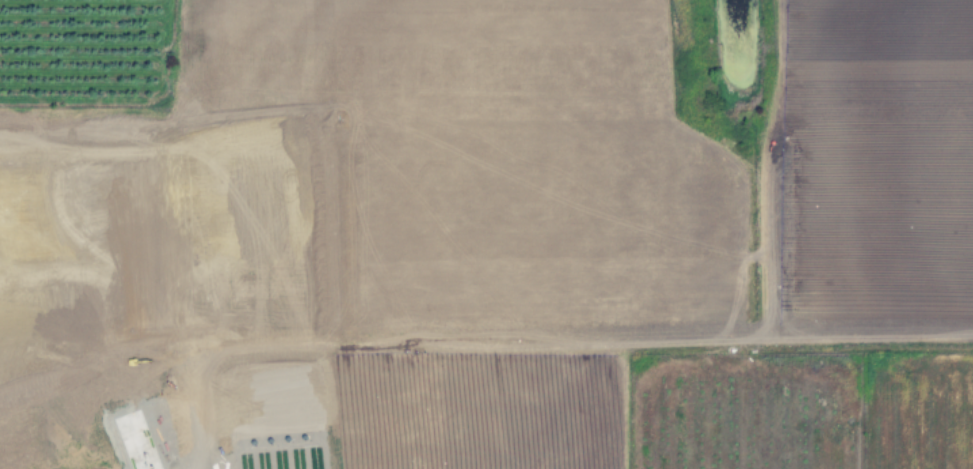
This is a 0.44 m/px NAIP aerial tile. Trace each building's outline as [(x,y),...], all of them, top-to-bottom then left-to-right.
[(172,468),(185,468),(184,467),(195,466),(190,375),(155,377),(159,468),(172,468)] [(114,429),(125,428),(123,402),(112,403),(114,429)] [(125,461),(107,468),(129,468),(125,461)]
